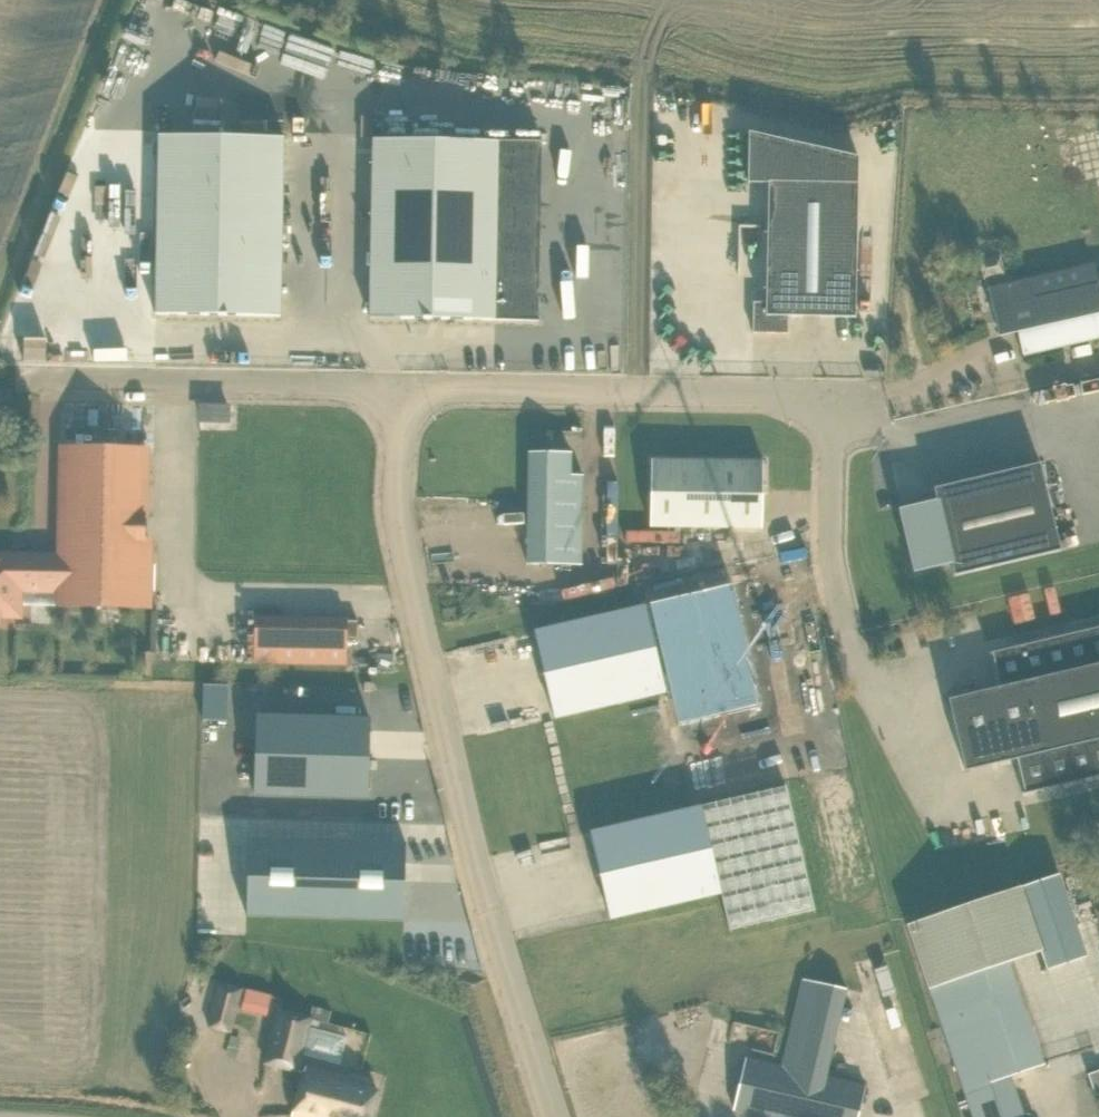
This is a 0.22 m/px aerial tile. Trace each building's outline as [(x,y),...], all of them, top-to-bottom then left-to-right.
[(753,303),(753,334),(788,334),(789,317),(856,319),(858,184),(858,157),(749,133),(748,183),(769,184),(766,303),(753,303)] [(156,315),(281,317),(284,138),(159,135),(156,315)] [(499,141),(373,139),(370,318),(495,321),(499,141)] [(933,160),(933,146),(919,145),(919,159),(933,160)] [(1094,266),(989,290),(999,335),(1017,331),(1023,357),(1098,339),(1098,285),(1094,266)] [(61,560),(61,587),(60,606),(152,608),(153,561),(144,561),(146,449),(63,447),(61,560)] [(564,453),(528,453),(527,565),(580,565),(581,476),(564,476),(564,453)] [(649,528),(761,530),(763,463),(651,461),(649,528)] [(1060,552),(1040,465),(934,490),(936,501),(899,510),(914,573),(951,564),(954,577),(1060,552)] [(61,587),(61,560),(0,558),(0,614),(18,614),(19,586),(61,587)] [(570,587),(572,599),(616,591),(613,579),(570,587)] [(534,632),(555,719),(665,693),(674,729),(759,710),(730,586),(534,632)] [(1007,599),(1014,624),(1034,618),(1027,593),(1007,599)] [(255,664),(346,666),(347,619),(256,617),(255,664)] [(965,772),(1017,759),(1025,793),(1022,793),(1022,795),(1098,777),(1098,628),(989,654),(989,655),(992,654),(1000,688),(948,700),(965,772)] [(145,660),(141,660),(140,676),(151,676),(151,663),(156,664),(156,654),(145,654),(145,660)] [(370,718),(258,715),(255,796),(367,800),(370,718)] [(610,920),(721,894),(729,930),(815,911),(786,787),(590,833),(610,920)] [(249,839),(247,916),(404,921),(407,844),(249,839)] [(907,926),(928,989),(1009,962),(1041,951),(1047,971),(1086,957),(1058,874),(907,926)] [(1034,1116),(1028,1111),(1022,1112),(1010,1077),(1044,1065),(1009,962),(928,989),(972,1116),(1034,1116)] [(746,1059),(734,1111),(761,1116),(858,1116),(866,1086),(826,1077),(846,990),(802,980),(782,1067),(746,1059)] [(207,1027),(232,1033),(243,989),(219,983),(207,1027)] [(347,1038),(309,1028),(311,1020),(328,1024),(331,1012),(313,1008),(310,1019),(281,1011),(268,1062),(298,1070),(302,1055),(341,1065),(347,1038)] [(307,1067),(294,1116),(372,1116),(378,1091),(370,1089),(372,1081),(348,1075),(347,1078),(307,1067)]
